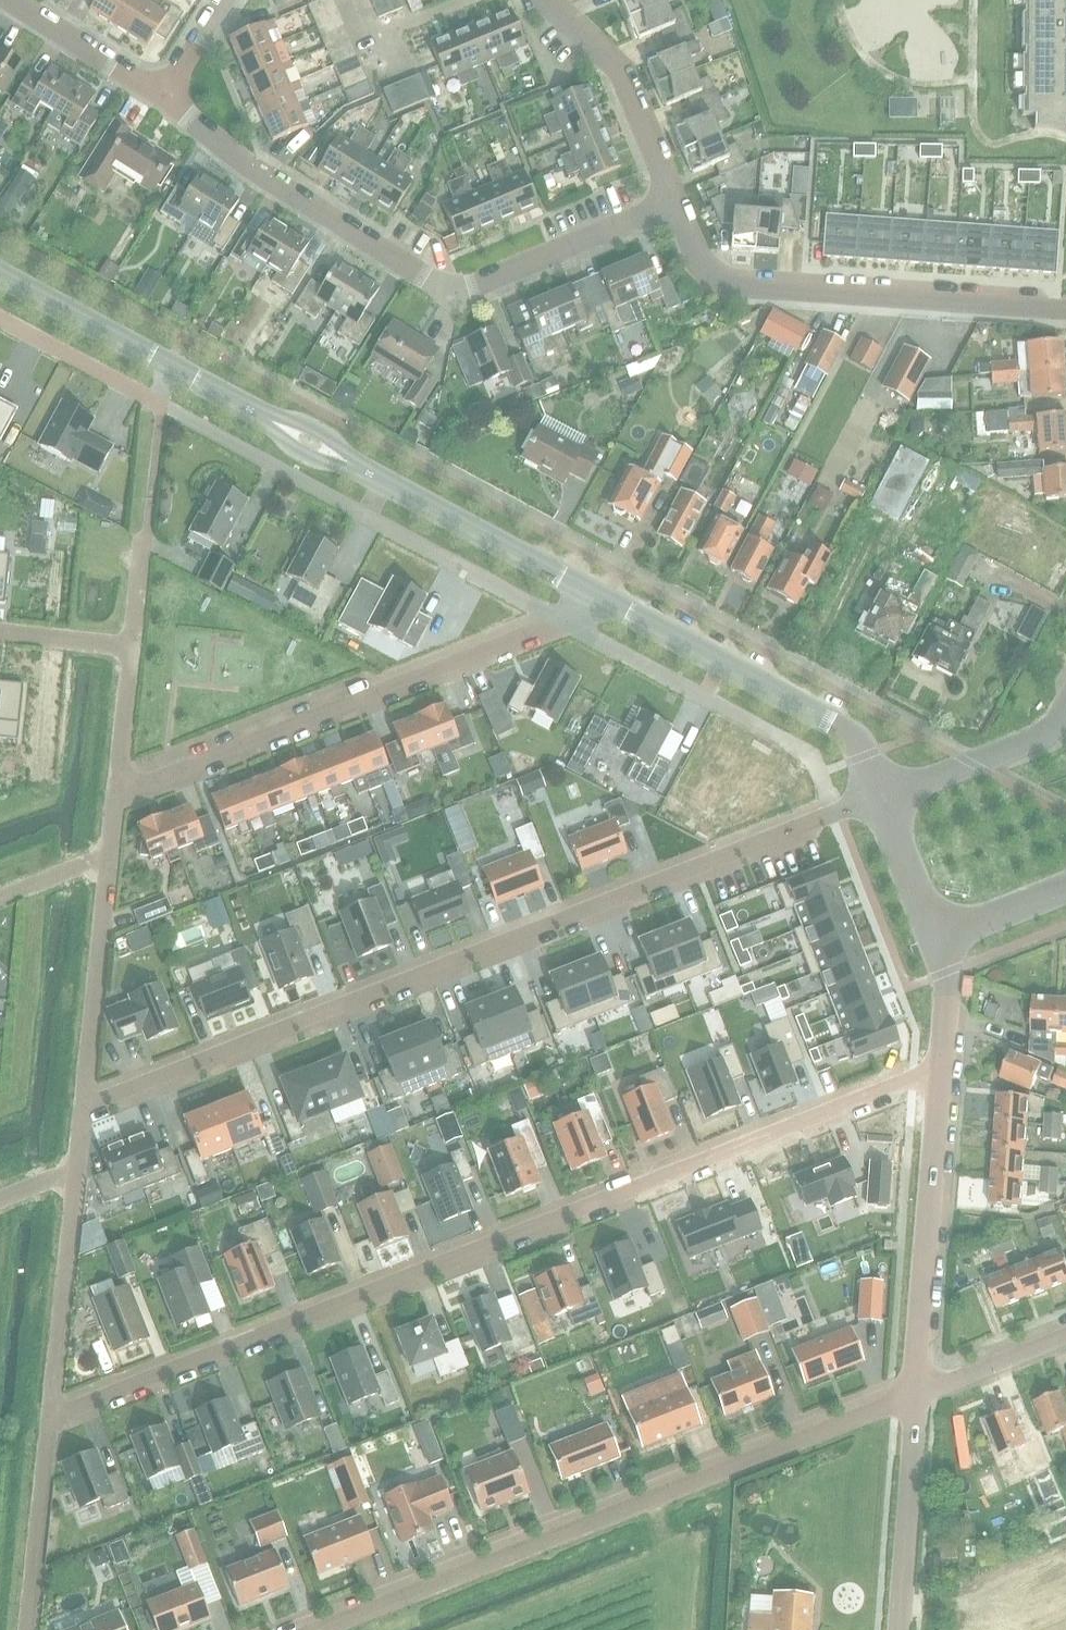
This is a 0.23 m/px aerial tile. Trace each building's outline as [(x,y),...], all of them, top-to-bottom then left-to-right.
[(122,0),(95,0),(89,9),(108,22),(122,0)] [(148,4),(142,0),(122,0),(108,22),(128,34),(148,4)] [(157,10),(148,4),(128,34),(146,46),(154,34),(165,40),(183,13),(163,0),(157,10)] [(311,3),(307,5),(349,104),(373,94),(333,0),(318,0),(311,3)] [(398,0),(385,0),(372,5),(377,18),(401,7),(398,0)] [(628,18),(665,3),(664,0),(620,0),(628,18)] [(1022,6),(1024,6),(1024,14),(1022,14),(1022,48),(1024,48),(1024,56),(1022,56),(1021,90),(1024,90),(1023,97),(1021,97),(1021,115),(1034,115),(1034,127),(1033,128),(1033,129),(1045,128),(1057,130),(1065,134),(1065,0),(1022,0),(1022,6)] [(670,15),(665,3),(628,18),(637,40),(660,30),(665,42),(691,31),(682,10),(670,15)] [(510,8),(489,17),(509,66),(519,62),(514,50),(525,46),(510,8)] [(724,10),(711,15),(714,22),(724,18),(727,17),(724,10)] [(509,66),(489,17),(469,25),(484,62),(495,58),(500,70),(509,66)] [(714,22),(709,25),(714,36),(729,29),(724,18),(714,22)] [(281,40),(272,20),(228,38),(237,59),(271,45),(271,44),(281,40)] [(484,62),(469,25),(449,33),(470,82),(479,78),(474,66),(484,62)] [(700,52),(691,31),(665,42),(669,53),(646,63),(655,85),(692,70),(687,58),(700,52)] [(470,82),(449,33),(429,41),(444,78),(455,74),(460,86),(470,82)] [(290,61),(281,40),(271,44),(271,45),(237,59),(246,79),(279,65),(290,61)] [(307,57),(324,52),(320,40),(303,45),(307,57)] [(372,40),(356,45),(359,56),(375,51),(372,40)] [(2,94),(22,63),(0,49),(0,92),(2,94)] [(298,80),(290,61),(279,65),(246,79),(254,99),(288,85),(298,80)] [(53,110),(73,79),(51,65),(42,79),(30,71),(11,102),(32,115),(40,102),(53,110)] [(509,66),(500,70),(504,79),(513,75),(509,66)] [(425,70),(418,73),(428,97),(435,94),(425,70)] [(697,82),(692,70),(655,85),(664,107),(688,97),(692,108),(718,98),(709,76),(697,82)] [(428,97),(418,73),(406,78),(416,102),(428,97)] [(416,102),(406,78),(394,83),(404,107),(416,102)] [(73,79),(53,110),(45,123),(80,145),(99,115),(87,107),(95,94),(73,79)] [(306,100),(298,80),(288,85),(254,99),(263,119),(296,105),(306,100)] [(404,107),(394,83),(382,88),(392,112),(404,107)] [(544,117),(548,126),(597,106),(588,85),(551,100),(556,112),(544,117)] [(727,119),(718,98),(692,108),(697,120),(673,129),(682,151),(719,136),(714,124),(727,119)] [(907,99),(889,99),(889,117),(907,117),(907,99)] [(315,122),(306,101),(306,100),(296,105),(263,119),(272,140),(315,122)] [(605,125),(597,106),(548,126),(551,134),(563,130),(567,141),(605,125)] [(9,125),(0,120),(0,139),(9,125)] [(131,132),(115,122),(80,177),(104,192),(118,170),(152,191),(172,158),(156,148),(155,150),(130,134),(131,132)] [(564,165),(613,145),(605,125),(567,141),(572,152),(560,156),(564,165)] [(762,125),(753,128),(755,134),(764,132),(762,125)] [(335,181),(366,132),(357,126),(347,141),(338,135),(316,169),(335,181)] [(353,192),(375,158),(364,152),(374,137),(366,132),(335,181),(353,192)] [(724,148),(719,136),(682,151),(691,173),(715,164),(720,175),(746,165),(737,143),(724,148)] [(864,144),(853,144),(852,157),(864,157),(864,144)] [(875,144),(864,144),(864,157),(875,158),(875,144)] [(622,165),(613,145),(564,165),(567,175),(579,170),(584,181),(622,165)] [(919,145),(919,158),(930,158),(930,145),(919,145)] [(941,145),(930,145),(930,158),(941,158),(941,145)] [(312,146),(304,158),(312,164),(320,151),(312,146)] [(371,204),(402,154),(394,149),(384,164),(375,158),(353,192),(371,204)] [(411,160),(402,154),(371,204),(390,216),(412,182),(401,175),(411,160)] [(505,159),(496,163),(518,216),(539,207),(523,170),(512,175),(505,159)] [(518,216),(496,163),(487,166),(494,183),(484,188),(499,224),(518,216)] [(0,199),(0,206),(10,212),(33,175),(20,167),(0,199)] [(973,170),(962,170),(962,183),(973,183),(973,170)] [(1028,170),(1017,170),(1017,184),(1028,184),(1028,170)] [(1039,171),(1028,170),(1028,184),(1039,184),(1039,171)] [(197,221),(218,187),(198,174),(188,191),(177,184),(160,211),(180,224),(186,215),(197,221)] [(551,174),(543,177),(547,188),(555,185),(551,174)] [(499,224),(484,188),(472,192),(465,175),(457,179),(479,232),(499,224)] [(479,232),(457,179),(447,183),(454,200),(444,204),(459,240),(479,232)] [(197,221),(189,233),(209,245),(211,243),(222,250),(239,223),(228,216),(238,200),(218,187),(197,221)] [(805,196),(788,194),(790,201),(797,222),(803,222),(805,196)] [(754,252),(757,212),(744,211),(745,197),(721,195),(710,200),(721,225),(721,224),(732,225),(730,250),(754,252)] [(759,212),(757,212),(754,252),(778,253),(780,228),(798,229),(798,231),(800,230),(797,222),(790,201),(783,200),(784,198),(760,196),(759,212)] [(419,202),(411,216),(422,223),(431,209),(419,202)] [(4,220),(8,214),(0,209),(0,218),(4,220)] [(926,209),(925,220),(933,221),(933,209),(926,209)] [(825,215),(822,256),(856,258),(859,217),(825,215)] [(859,217),(856,258),(889,261),(892,220),(859,217)] [(266,265),(288,230),(268,218),(257,234),(246,228),(229,254),(241,262),(246,253),(266,265)] [(892,220),(889,261),(922,263),(925,222),(892,220)] [(925,222),(922,263),(955,266),(958,225),(925,222)] [(958,225),(955,266),(988,268),(991,227),(958,225)] [(991,227),(988,268),(1022,271),(1025,229),(991,227)] [(1025,229),(1022,271),(1055,273),(1058,232),(1025,229)] [(308,243),(288,230),(266,265),(277,272),(271,281),(292,294),(309,267),(298,260),(308,243)] [(453,234),(443,238),(448,252),(459,247),(453,234)] [(645,255),(622,264),(637,299),(649,294),(652,301),(662,297),(667,310),(680,305),(668,276),(656,282),(645,255)] [(106,259),(99,270),(111,277),(117,266),(106,259)] [(335,311),(358,275),(337,262),(321,287),(310,280),(294,306),(315,319),(324,304),(335,311)] [(637,299),(622,264),(600,273),(611,300),(600,305),(611,333),(624,328),(619,315),(629,311),(626,304),(637,299)] [(148,267),(135,289),(148,297),(162,275),(148,267)] [(378,288),(358,275),(335,311),(346,318),(337,332),(358,345),(374,320),(363,313),(378,288)] [(570,286),(548,295),(563,330),(574,325),(580,338),(602,328),(590,300),(579,305),(570,286)] [(517,331),(516,331),(528,359),(556,347),(551,335),(563,330),(548,295),(525,305),(534,324),(517,331)] [(176,300),(170,310),(182,318),(188,307),(176,300)] [(807,328),(783,316),(772,310),(760,334),(795,352),(807,328)] [(212,321),(207,330),(219,336),(224,328),(212,321)] [(417,381),(405,399),(419,408),(435,382),(422,374),(437,349),(393,321),(373,353),(417,381)] [(465,339),(483,382),(507,372),(513,387),(531,379),(521,355),(509,360),(495,327),(465,339)] [(844,341),(823,330),(804,364),(826,376),(844,341)] [(861,338),(849,359),(870,370),(881,349),(861,338)] [(1061,340),(1027,343),(1014,344),(1016,361),(978,364),(979,374),(1063,368),(1061,340)] [(903,347),(883,386),(906,398),(926,360),(903,347)] [(1063,368),(991,373),(991,383),(1017,382),(1018,399),(1065,395),(1063,368)] [(706,375),(695,386),(708,401),(720,391),(706,375)] [(554,376),(539,382),(544,394),(559,388),(554,376)] [(636,376),(619,384),(625,397),(642,389),(636,376)] [(322,379),(317,388),(329,395),(335,383),(327,378),(322,379)] [(537,383),(522,389),(528,402),(542,395),(537,383)] [(731,398),(744,403),(749,388),(736,383),(731,398)] [(951,393),(917,393),(917,410),(951,410),(951,393)] [(800,395),(784,426),(795,431),(811,401),(800,395)] [(16,409),(0,400),(0,439),(16,409)] [(93,418),(62,402),(39,445),(69,461),(71,457),(98,472),(112,447),(85,432),(93,418)] [(768,408),(761,422),(768,426),(776,412),(768,408)] [(1007,409),(1007,411),(1008,431),(1008,432),(1037,430),(1039,450),(1065,448),(1065,412),(1026,415),(1025,408),(1007,409)] [(425,411),(418,421),(430,429),(437,418),(425,411)] [(1007,411),(987,412),(989,432),(1008,431),(1007,411)] [(924,416),(911,416),(911,434),(919,434),(924,429),(924,416)] [(409,424),(402,435),(415,442),(418,437),(418,430),(409,424)] [(549,472),(547,476),(562,484),(568,472),(584,480),(598,453),(582,445),(580,449),(538,427),(522,457),(549,472)] [(642,475),(629,468),(610,504),(613,506),(614,509),(621,513),(625,512),(638,519),(663,473),(675,480),(691,451),(662,436),(642,475)] [(734,447),(725,475),(742,481),(752,453),(734,447)] [(899,447),(869,505),(897,519),(927,461),(899,447)] [(681,492),(657,535),(681,548),(705,505),(694,499),(703,482),(710,469),(692,458),(680,480),(686,484),(682,492),(681,492)] [(815,470),(797,461),(790,473),(808,483),(815,470)] [(1044,467),(1043,461),(997,464),(998,476),(1034,474),(1035,494),(1046,493),(1046,498),(1065,496),(1065,466),(1044,467)] [(821,504),(830,485),(814,478),(805,496),(821,504)] [(845,478),(840,488),(859,498),(864,489),(845,478)] [(221,547),(246,500),(231,492),(233,489),(219,482),(218,485),(216,484),(212,490),(208,488),(200,503),(204,506),(191,531),(221,547)] [(726,511),(734,496),(724,490),(715,506),(726,511)] [(1032,557),(1049,522),(987,491),(970,526),(1032,557)] [(775,523),(759,515),(730,569),(741,575),(742,578),(749,581),(751,580),(755,582),(773,549),(763,544),(775,523)] [(698,550),(708,556),(710,561),(716,564),(720,562),(724,564),(742,530),(716,516),(698,550)] [(309,534),(287,575),(300,582),(289,602),(320,619),(338,584),(323,576),(337,549),(335,548),(335,544),(327,540),(323,542),(309,534)] [(4,604),(10,554),(3,554),(5,535),(0,535),(0,603),(4,604)] [(32,535),(30,553),(43,554),(45,537),(32,535)] [(788,553),(769,589),(771,590),(770,592),(782,599),(783,596),(796,603),(807,581),(814,585),(821,572),(831,553),(811,543),(802,561),(788,553)] [(210,553),(197,578),(221,590),(234,566),(210,553)] [(961,587),(974,563),(959,555),(946,579),(961,587)] [(861,628),(865,631),(863,634),(874,641),(876,637),(878,638),(879,637),(893,645),(900,632),(905,634),(936,577),(924,570),(906,602),(896,597),(894,601),(880,594),(867,618),(864,616),(860,623),(863,624),(861,628)] [(361,579),(338,621),(364,635),(369,625),(413,648),(429,620),(415,613),(424,596),(392,579),(384,592),(361,579)] [(254,604),(260,591),(238,580),(232,592),(254,604)] [(947,626),(933,619),(913,657),(921,666),(932,667),(934,663),(953,674),(958,665),(960,665),(969,647),(968,647),(990,604),(977,597),(967,617),(964,616),(959,626),(949,621),(947,626)] [(1031,604),(1016,633),(1032,641),(1046,613),(1031,604)] [(521,681),(507,707),(521,715),(526,707),(555,722),(578,679),(548,663),(534,688),(521,681)] [(17,740),(23,684),(3,682),(2,689),(0,689),(0,738),(17,740)] [(495,691),(479,698),(489,720),(505,713),(495,691)] [(444,704),(418,714),(431,749),(447,743),(451,753),(474,743),(463,715),(450,720),(444,704)] [(669,728),(641,713),(639,717),(634,714),(626,729),(630,732),(620,751),(636,759),(626,778),(654,793),(670,763),(655,755),(669,728)] [(398,741),(385,746),(396,774),(419,765),(416,755),(431,749),(418,714),(414,715),(415,717),(392,726),(398,741)] [(374,733),(350,742),(369,790),(385,784),(393,781),(387,766),(374,733)] [(350,742),(327,751),(340,785),(352,780),(358,795),(369,790),(350,742)] [(340,785),(327,751),(305,760),(304,759),(303,759),(317,794),(340,785)] [(573,754),(566,767),(580,775),(587,762),(573,754)] [(698,761),(677,799),(698,810),(703,800),(725,812),(748,770),(719,755),(711,768),(698,761)] [(317,794),(303,759),(280,768),(294,803),(306,798),(310,808),(321,804),(317,794)] [(294,803),(280,768),(279,768),(280,770),(257,778),(271,812),(294,803)] [(540,769),(517,778),(523,793),(546,784),(540,769)] [(271,812),(257,778),(234,787),(248,821),(271,812)] [(393,781),(385,784),(395,811),(403,808),(393,781)] [(248,821),(234,787),(210,797),(224,831),(237,825),(241,835),(251,831),(248,821)] [(610,821),(568,838),(580,870),(626,852),(617,828),(629,823),(619,799),(603,805),(610,821)] [(416,802),(405,806),(409,817),(420,813),(416,802)] [(164,815),(163,814),(176,849),(192,843),(196,853),(219,843),(208,815),(195,820),(189,805),(164,815)] [(408,820),(403,808),(395,811),(400,824),(408,820)] [(458,809),(446,814),(451,828),(464,823),(458,809)] [(180,859),(176,849),(163,814),(136,824),(142,838),(140,854),(148,855),(150,859),(166,853),(169,863),(180,859)] [(367,830),(362,817),(354,821),(359,833),(367,830)] [(359,833),(354,821),(346,824),(351,836),(359,833)] [(541,886),(532,861),(544,857),(531,824),(515,830),(524,854),(484,869),(497,903),(541,886)] [(386,832),(374,837),(385,861),(396,857),(386,832)] [(321,848),(316,836),(308,839),(313,851),(321,848)] [(313,851),(308,839),(296,843),(300,856),(313,851)] [(367,839),(352,845),(357,858),(372,852),(367,839)] [(458,852),(446,857),(451,871),(425,881),(430,892),(411,899),(424,932),(468,914),(459,890),(471,885),(458,852)] [(275,866),(270,854),(262,857),(266,869),(275,866)] [(225,856),(215,860),(218,870),(228,866),(225,856)] [(266,869),(262,857),(253,860),(258,872),(266,869)] [(827,867),(776,887),(785,910),(836,890),(827,867)] [(390,909),(381,885),(367,890),(371,900),(340,913),(358,957),(390,944),(378,914),(390,909)] [(836,890),(785,910),(795,907),(803,926),(793,930),(793,931),(844,912),(835,891),(837,890),(836,890)] [(219,897),(203,904),(207,914),(211,912),(216,927),(229,922),(219,897)] [(172,913),(166,898),(133,911),(139,926),(172,913)] [(311,976),(302,951),(320,944),(306,908),(286,915),(292,931),(261,943),(279,988),(311,976)] [(732,912),(719,917),(726,933),(738,928),(732,912)] [(844,912),(793,931),(802,953),(852,934),(844,912)] [(688,922),(663,931),(683,982),(722,967),(711,939),(697,945),(688,922)] [(141,949),(152,944),(146,928),(134,932),(141,949)] [(648,964),(634,970),(645,997),(683,982),(663,931),(639,941),(648,964)] [(852,934),(802,953),(810,975),(861,955),(852,934)] [(737,939),(729,943),(734,955),(742,951),(737,939)] [(193,985),(192,985),(205,1017),(250,1000),(246,992),(259,987),(243,948),(210,960),(210,961),(216,976),(193,985)] [(742,951),(734,955),(739,967),(747,963),(742,951)] [(861,955),(810,975),(811,976),(821,972),(829,993),(869,977),(861,955)] [(598,957),(574,966),(594,1017),(633,1002),(621,975),(607,980),(598,957)] [(559,999),(545,1005),(556,1032),(594,1017),(574,966),(550,976),(559,999)] [(869,977),(829,993),(837,1015),(878,999),(869,977)] [(752,983),(739,988),(743,996),(750,993),(755,991),(752,983)] [(120,1041),(136,1035),(135,1033),(142,1031),(146,1041),(177,1029),(159,984),(128,996),(130,1000),(107,1009),(120,1041)] [(755,991),(750,993),(755,1007),(779,998),(774,984),(755,991)] [(784,986),(776,989),(781,1001),(789,998),(784,986)] [(524,1015),(514,990),(489,999),(511,1053),(549,1038),(538,1010),(524,1015)] [(1057,1056),(1059,999),(1033,997),(1030,1052),(1055,1063),(1056,1056),(1057,1056)] [(474,1068),(511,1053),(489,999),(465,1009),(475,1035),(463,1040),(474,1068)] [(878,999),(837,1015),(846,1036),(887,1020),(887,1019),(886,1019),(878,999)] [(1059,999),(1057,1056),(1065,1056),(1065,999),(1059,999)] [(988,1001),(984,1014),(993,1017),(998,1004),(988,1001)] [(661,1010),(651,1013),(656,1026),(665,1022),(661,1010)] [(803,1015),(795,1018),(800,1030),(808,1027),(803,1015)] [(648,1016),(636,1020),(641,1032),(652,1027),(648,1016)] [(772,1049),(751,1057),(766,1094),(796,1082),(789,1066),(804,1060),(787,1018),(763,1027),(772,1049)] [(887,1020),(846,1036),(855,1059),(896,1043),(887,1020)] [(1000,1021),(997,1030),(1017,1037),(1020,1028),(1000,1021)] [(451,1044),(438,1049),(428,1023),(404,1032),(425,1087),(462,1073),(451,1044)] [(808,1027),(800,1030),(805,1042),(813,1039),(808,1027)] [(425,1087),(404,1032),(380,1042),(390,1068),(378,1073),(389,1101),(425,1087)] [(687,1072),(705,1118),(739,1104),(730,1081),(744,1075),(732,1044),(716,1050),(720,1059),(687,1072)] [(816,1048),(808,1051),(813,1063),(821,1060),(816,1048)] [(606,1052),(590,1058),(597,1073),(612,1067),(606,1052)] [(1010,1052),(1001,1077),(1031,1089),(1037,1076),(1049,1081),(1054,1068),(1028,1057),(1027,1059),(1010,1052)] [(325,1064),(313,1068),(329,1110),(361,1098),(366,1111),(378,1106),(367,1078),(355,1083),(344,1056),(341,1057),(340,1054),(324,1060),(325,1064)] [(639,1077),(644,1089),(623,1097),(641,1143),(673,1131),(662,1103),(677,1097),(665,1067),(639,1077)] [(329,1110),(313,1068),(301,1073),(300,1070),(284,1076),(285,1079),(281,1081),(292,1107),(280,1112),(292,1143),(304,1138),(298,1123),(329,1110)] [(1054,1082),(1065,1087),(1065,1073),(1059,1070),(1054,1082)] [(541,1077),(524,1084),(530,1098),(547,1091),(541,1077)] [(473,1087),(465,1090),(468,1098),(476,1095),(473,1087)] [(229,1101),(216,1107),(232,1148),(263,1136),(271,1156),(284,1151),(271,1119),(259,1124),(248,1094),(245,1095),(244,1092),(228,1098),(229,1101)] [(603,1120),(593,1094),(576,1100),(582,1115),(554,1126),(571,1171),(604,1158),(591,1125),(603,1120)] [(998,1094),(996,1122),(1027,1124),(1030,1096),(998,1094)] [(93,1127),(112,1124),(110,1106),(90,1109),(93,1127)] [(232,1148),(216,1107),(202,1112),(201,1109),(185,1115),(187,1118),(184,1119),(195,1148),(183,1153),(196,1186),(209,1181),(201,1160),(232,1148)] [(453,1112),(436,1119),(446,1143),(462,1136),(453,1112)] [(1046,1114),(1045,1126),(1061,1127),(1062,1115),(1046,1114)] [(511,1126),(516,1140),(488,1151),(506,1196),(522,1190),(523,1192),(535,1188),(534,1185),(538,1183),(525,1151),(538,1146),(527,1120),(511,1126)] [(546,1120),(536,1124),(541,1137),(551,1132),(546,1120)] [(1026,1151),(1027,1124),(996,1122),(994,1149),(1026,1151)] [(1061,1139),(1061,1127),(1045,1126),(1044,1138),(1061,1139)] [(148,1133),(125,1142),(143,1188),(181,1173),(170,1147),(156,1152),(148,1133)] [(385,1136),(364,1144),(381,1187),(402,1179),(389,1146),(385,1136)] [(143,1188),(125,1142),(101,1152),(109,1171),(94,1177),(105,1203),(143,1188)] [(327,1175),(360,1168),(356,1144),(323,1150),(327,1175)] [(472,1209),(461,1182),(473,1177),(462,1149),(449,1154),(453,1164),(422,1176),(440,1222),(472,1209)] [(1024,1178),(1026,1151),(994,1149),(992,1176),(1024,1178)] [(290,1153),(279,1157),(285,1174),(296,1169),(290,1153)] [(842,1158),(794,1176),(805,1205),(826,1196),(830,1205),(854,1196),(850,1187),(853,1186),(842,1158)] [(867,1203),(888,1205),(891,1165),(870,1163),(867,1203)] [(1042,1169),(1041,1180),(1058,1181),(1059,1170),(1042,1169)] [(315,1213),(336,1205),(323,1172),(302,1180),(315,1213)] [(1022,1207),(1024,1178),(992,1176),(990,1204),(1022,1207)] [(1057,1194),(1058,1181),(1041,1180),(1040,1193),(1057,1194)] [(216,1183),(206,1187),(211,1202),(222,1197),(216,1183)] [(254,1190),(242,1194),(248,1209),(259,1206),(254,1190)] [(390,1193),(358,1205),(375,1248),(407,1235),(390,1193)] [(726,1203),(676,1223),(689,1255),(760,1228),(749,1199),(728,1208),(726,1203)] [(1045,1238),(1057,1233),(1051,1217),(1039,1222),(1045,1238)] [(262,1258),(280,1251),(267,1218),(238,1230),(244,1246),(224,1254),(242,1300),(274,1287),(262,1258)] [(82,1225),(79,1255),(108,1244),(98,1219),(82,1225)] [(308,1274),(339,1262),(323,1219),(291,1231),(308,1274)] [(1011,1233),(1000,1237),(1006,1253),(1017,1249),(1011,1233)] [(1006,1253),(1000,1237),(987,1242),(994,1258),(1006,1253)] [(135,1272),(122,1240),(106,1246),(119,1279),(135,1272)] [(629,1241),(597,1254),(615,1299),(646,1287),(649,1296),(665,1290),(654,1262),(640,1268),(629,1241)] [(176,1326),(208,1313),(197,1285),(210,1280),(197,1247),(172,1258),(177,1272),(158,1280),(176,1326)] [(1037,1259),(1049,1289),(1065,1282),(1065,1255),(1064,1249),(1037,1259)] [(1049,1289),(1037,1259),(1012,1269),(1024,1299),(1049,1289)] [(549,1317),(567,1311),(573,1325),(601,1314),(590,1285),(577,1290),(567,1265),(534,1278),(549,1317)] [(1024,1299),(1012,1269),(986,1279),(997,1309),(1024,1299)] [(860,1281),(857,1320),(879,1321),(882,1282),(860,1281)] [(94,1300),(114,1350),(147,1337),(127,1286),(94,1300)] [(538,1344),(553,1339),(534,1290),(519,1296),(538,1344)] [(505,1355),(532,1345),(520,1316),(504,1322),(493,1295),(463,1306),(481,1352),(501,1344),(505,1355)] [(755,1299),(731,1309),(743,1340),(767,1330),(755,1299)] [(441,1346),(431,1319),(414,1326),(412,1324),(401,1329),(400,1331),(396,1333),(410,1367),(432,1358),(440,1377),(468,1366),(457,1339),(441,1346)] [(666,1346),(680,1340),(674,1325),(660,1331),(666,1346)] [(849,1328),(791,1350),(804,1384),(863,1361),(849,1328)] [(373,1376),(362,1346),(329,1359),(347,1404),(379,1392),(385,1406),(399,1401),(387,1371),(373,1376)] [(728,1362),(732,1373),(711,1381),(725,1415),(772,1397),(754,1352),(728,1362)] [(540,1359),(527,1364),(531,1373),(544,1368),(540,1359)] [(301,1370),(268,1383),(286,1428),(319,1415),(301,1370)] [(598,1372),(585,1378),(592,1395),(605,1390),(598,1372)] [(628,1411),(642,1447),(699,1425),(679,1374),(641,1389),(647,1404),(628,1411)] [(1060,1391),(1035,1401),(1049,1434),(1062,1429),(1065,1438),(1065,1406),(1060,1391)] [(253,1422),(239,1427),(228,1399),(196,1411),(212,1453),(230,1446),(236,1461),(265,1450),(253,1422)] [(524,1437),(512,1406),(495,1412),(508,1444),(524,1437)] [(1014,1410),(987,1421),(1001,1455),(1015,1449),(1024,1470),(1049,1460),(1038,1435),(1026,1440),(1014,1410)] [(428,1420),(413,1426),(420,1445),(435,1439),(428,1420)] [(147,1479),(180,1466),(186,1481),(201,1475),(188,1442),(174,1448),(165,1423),(149,1430),(147,1426),(131,1432),(133,1436),(130,1437),(147,1479)] [(336,1423),(323,1428),(333,1453),(346,1448),(336,1423)] [(549,1447),(561,1479),(618,1457),(605,1424),(549,1447)] [(197,1425),(185,1430),(193,1449),(204,1444),(197,1425)] [(502,1455),(500,1450),(476,1459),(478,1464),(464,1470),(480,1511),(527,1492),(511,1451),(502,1455)] [(129,1500),(117,1472),(105,1477),(95,1451),(63,1464),(80,1507),(101,1498),(106,1509),(129,1500)] [(351,1458),(333,1465),(350,1508),(368,1501),(351,1458)] [(433,1529),(428,1517),(451,1508),(438,1476),(416,1485),(415,1484),(383,1497),(401,1542),(433,1529)] [(250,1522),(260,1546),(285,1536),(276,1511),(250,1522)] [(318,1574),(373,1553),(359,1517),(304,1538),(318,1574)] [(189,1569),(205,1563),(192,1530),(176,1536),(189,1569)] [(122,1539),(109,1544),(117,1565),(130,1559),(122,1539)] [(103,1549),(91,1553),(95,1566),(108,1562),(103,1549)] [(274,1550),(224,1569),(238,1606),(288,1586),(274,1550)] [(942,1551),(933,1551),(933,1562),(942,1562),(942,1551)] [(189,1625),(209,1617),(195,1583),(147,1602),(150,1611),(146,1612),(153,1629),(157,1628),(158,1629),(177,1629),(181,1628),(180,1626),(188,1623),(189,1625)] [(812,1596),(772,1592),(772,1597),(754,1595),(750,1599),(748,1629),(809,1629),(812,1596)] [(51,1624),(54,1629),(125,1629),(118,1611),(89,1623),(89,1622),(88,1623),(84,1612),(51,1624)]
